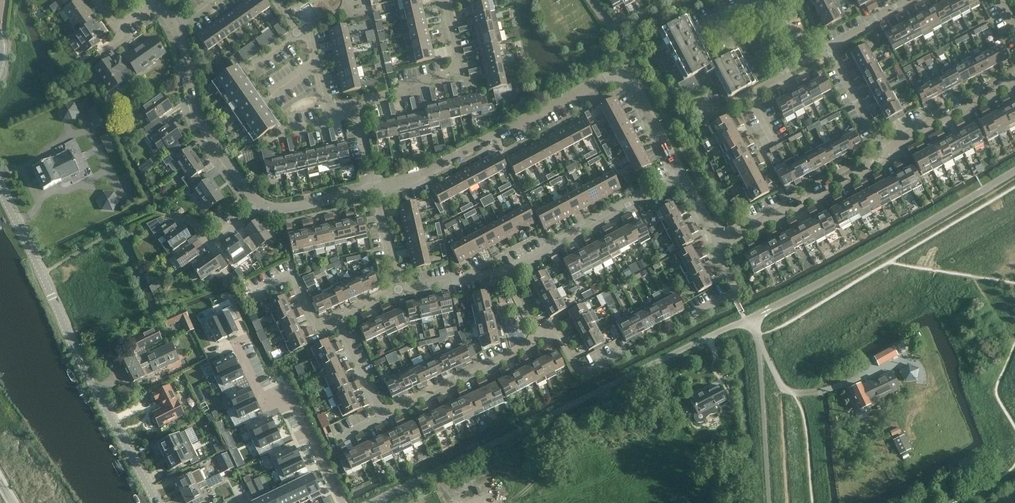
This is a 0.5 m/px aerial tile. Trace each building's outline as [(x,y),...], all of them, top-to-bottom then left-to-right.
[(90,19),(89,17),(91,15),(81,0),(77,0),(65,8),(70,15),(68,16),(75,26),(72,27),(75,30),(90,19)] [(252,19),(260,13),(252,0),(246,0),(241,4),(252,19)] [(260,13),(269,6),(265,0),(252,0),(260,13)] [(422,5),(420,0),(402,0),(404,9),(422,5)] [(470,5),(469,3),(460,5),(461,10),(469,8),(471,16),(493,11),(490,0),(470,5)] [(623,3),(622,0),(609,0),(613,8),(623,3)] [(815,8),(830,0),(810,0),(815,8)] [(815,8),(820,18),(835,10),(830,0),(815,8)] [(873,10),(868,0),(855,0),(859,7),(865,5),(869,12),(873,10)] [(873,10),(878,7),(874,0),(868,0),(873,10)] [(933,9),(940,22),(950,17),(941,0),(936,0),(939,6),(933,9)] [(953,0),(949,0),(946,2),(946,0),(941,0),(950,17),(959,12),(953,0)] [(959,12),(969,7),(965,0),(953,0),(959,12)] [(942,25),(940,22),(933,9),(927,12),(922,2),(918,4),(932,30),(942,25)] [(243,25),(252,19),(241,4),(232,10),(243,25)] [(914,19),(923,35),(932,30),(918,4),(915,6),(920,16),(914,19)] [(406,20),(424,16),(422,5),(404,9),(406,20)] [(234,31),(243,25),(232,10),(223,16),(234,31)] [(835,10),(820,18),(825,28),(841,20),(835,10)] [(495,21),(493,11),(471,16),(473,26),(495,21)] [(623,14),(612,20),(615,24),(626,19),(623,14)] [(223,16),(215,22),(225,37),(234,31),(223,16)] [(424,16),(406,20),(409,30),(427,26),(424,16)] [(686,18),(656,33),(680,78),(685,76),(690,85),(714,71),(686,18)] [(92,21),(90,19),(75,30),(76,32),(73,35),(86,53),(98,44),(95,39),(104,32),(95,19),(92,21)] [(904,24),(913,40),(923,35),(914,19),(904,24)] [(273,26),(280,37),(287,32),(280,21),(273,26)] [(498,32),(495,21),(473,26),(476,37),(498,32)] [(225,37),(215,22),(206,28),(216,44),(225,37)] [(894,51),(904,45),(895,29),(889,32),(884,23),(880,25),(894,51)] [(904,45),(913,40),(904,24),(895,29),(904,45)] [(330,40),(348,35),(346,25),(328,29),(330,40)] [(411,41),(429,37),(427,26),(409,30),(411,41)] [(216,44),(206,28),(197,35),(207,50),(216,44)] [(255,39),(263,49),(277,39),(269,29),(255,39)] [(372,29),(366,32),(369,39),(375,36),(372,29)] [(500,42),(498,32),(476,37),(478,47),(496,43),(500,42)] [(731,97),(755,84),(738,52),(747,47),(740,33),(714,47),(721,60),(713,64),(731,97)] [(348,35),(330,40),(333,50),(350,46),(348,35)] [(151,64),(150,62),(165,52),(154,37),(139,48),(138,46),(125,56),(138,74),(151,64)] [(429,37),(411,41),(413,52),(431,47),(429,37)] [(251,42),(238,52),(245,62),(259,52),(251,42)] [(481,58),(499,54),(496,43),(478,47),(481,58)] [(856,63),(872,54),(867,44),(850,53),(856,63)] [(990,47),(992,50),(999,64),(1009,59),(1002,45),(997,48),(995,44),(990,47)] [(350,46),(333,50),(335,61),(353,57),(350,46)] [(434,58),(431,47),(413,52),(416,62),(434,58)] [(999,64),(992,50),(982,55),(990,69),(999,64)] [(971,57),(973,61),(980,74),(990,69),(982,55),(981,52),(971,57)] [(501,64),(499,54),(481,58),(483,68),(501,64)] [(849,73),(852,77),(877,63),(872,54),(856,63),(858,68),(849,73)] [(108,58),(95,67),(111,89),(132,74),(127,67),(126,67),(120,57),(112,63),(108,58)] [(353,57),(335,61),(338,71),(355,67),(353,57)] [(219,77),(212,82),(253,142),(270,130),(272,129),(273,132),(278,128),(236,68),(235,67),(236,66),(238,65),(234,60),(216,72),(219,77)] [(971,79),(980,74),(973,61),(963,66),(971,79)] [(952,68),(954,71),(961,84),(971,79),(963,66),(962,62),(952,68)] [(877,63),(852,77),(854,81),(863,76),(866,82),(883,73),(877,63)] [(485,79),(504,75),(501,64),(483,68),(485,79)] [(355,67),(338,71),(340,82),(358,78),(355,67)] [(961,84),(954,71),(944,76),(951,89),(961,84)] [(859,92),(862,96),(887,83),(883,73),(866,82),(869,87),(859,92)] [(933,78),(942,94),(944,98),(948,95),(946,92),(951,89),(944,76),(943,73),(933,78)] [(506,85),(504,75),(485,79),(488,90),(492,89),(496,105),(502,104),(500,94),(512,91),(510,84),(506,85)] [(823,99),(821,96),(814,82),(809,85),(804,76),(800,78),(814,104),(823,99)] [(814,82),(821,96),(831,90),(824,77),(814,82)] [(360,88),(358,78),(340,82),(343,93),(360,88)] [(814,104),(800,78),(796,80),(801,89),(795,92),(802,106),(812,101),(813,104),(814,104)] [(942,94),(933,78),(923,83),(932,100),(942,94)] [(887,83),(862,96),(863,99),(873,95),(876,101),(893,92),(887,83)] [(914,88),(924,108),(929,106),(927,102),(932,100),(923,83),(914,88)] [(795,114),(804,109),(802,106),(795,92),(789,95),(785,86),(781,88),(795,114)] [(795,114),(781,88),(777,90),(782,99),(775,103),(784,119),(795,114)] [(893,92),(876,101),(879,106),(870,111),(872,116),(898,102),(893,92)] [(151,122),(144,128),(148,134),(163,123),(159,118),(172,108),(162,94),(141,108),(151,122)] [(466,96),(470,114),(472,120),(482,118),(481,115),(494,112),(492,104),(486,105),(484,98),(479,99),(477,94),(466,96)] [(1004,97),(1014,118),(1014,103),(1013,104),(1008,95),(1004,97)] [(456,99),(460,117),(470,114),(466,96),(456,99)] [(605,116),(621,107),(616,97),(600,106),(605,116)] [(1004,97),(1000,99),(1005,109),(999,112),(1009,131),(1014,127),(1014,118),(1004,97)] [(449,119),(460,117),(456,99),(445,101),(449,119)] [(445,101),(435,103),(439,122),(449,119),(445,101)] [(898,102),(872,116),(874,119),(883,114),(886,121),(903,112),(898,102)] [(73,120),(79,112),(74,103),(64,103),(58,111),(63,120),(73,120)] [(429,129),(430,128),(440,126),(439,122),(435,103),(424,106),(429,129)] [(431,135),(430,128),(429,129),(424,106),(425,111),(415,113),(420,137),(431,135)] [(1009,131),(999,112),(993,115),(988,106),(984,108),(999,136),(1009,131)] [(89,111),(95,127),(106,122),(100,107),(89,111)] [(610,125),(626,116),(621,107),(605,116),(610,125)] [(988,142),(999,136),(984,108),(980,110),(985,119),(978,123),(979,124),(975,126),(982,140),(986,138),(988,142)] [(410,140),(420,137),(415,113),(404,115),(410,138),(410,140)] [(398,136),(399,141),(410,138),(404,115),(394,118),(398,136)] [(610,125),(615,135),(631,126),(626,116),(610,125)] [(714,135),(742,120),(740,117),(731,121),(728,116),(709,126),(714,135)] [(172,118),(154,130),(146,135),(152,144),(153,143),(159,152),(166,147),(168,150),(178,143),(176,140),(182,137),(175,127),(177,125),(172,118)] [(387,138),(398,136),(394,118),(383,120),(387,138)] [(584,118),(574,124),(583,140),(592,135),(584,118)] [(963,119),(959,122),(972,146),(974,149),(984,144),(982,140),(975,126),(974,125),(968,129),(963,119)] [(377,141),(387,138),(383,120),(372,123),(377,141)] [(720,145),(738,135),(735,129),(744,124),(742,120),(714,135),(720,145)] [(972,146),(959,122),(955,123),(960,133),(954,136),(964,155),(974,149),(972,146)] [(574,124),(564,129),(573,145),(583,140),(574,124)] [(620,144),(636,135),(631,126),(615,135),(620,144)] [(573,145),(564,129),(555,134),(564,150),(573,145)] [(842,135),(851,151),(861,146),(852,130),(842,135)] [(943,130),(939,132),(952,157),(954,160),(964,155),(954,136),(947,139),(943,130)] [(952,157),(939,132),(935,134),(940,143),(933,147),(943,165),(954,160),(952,157)] [(111,134),(101,138),(109,153),(118,148),(111,134)] [(555,134),(545,139),(554,155),(564,150),(555,134)] [(620,144),(625,154),(641,145),(636,135),(620,144)] [(728,152),(752,139),(750,136),(741,140),(738,135),(720,145),(724,154),(728,152)] [(851,151),(842,135),(833,140),(834,143),(841,157),(851,151)] [(544,160),(554,155),(545,139),(536,144),(544,160)] [(733,162),(748,154),(745,148),(754,144),(752,139),(728,152),(733,162)] [(834,143),(833,140),(823,145),(832,162),(841,157),(834,143)] [(338,162),(339,167),(350,165),(345,141),(334,144),(338,162)] [(922,141),(918,143),(931,168),(933,171),(943,165),(933,147),(924,152),(922,149),(925,147),(922,141)] [(914,165),(919,174),(921,173),(923,176),(933,171),(931,168),(918,143),(915,145),(919,154),(913,158),(916,164),(914,165)] [(328,164),(338,162),(334,144),(323,146),(328,164)] [(535,166),(544,160),(536,144),(526,149),(535,166)] [(641,145),(625,154),(630,163),(647,154),(641,145)] [(832,162),(823,145),(814,150),(816,153),(823,166),(832,162)] [(328,164),(323,146),(313,149),(317,167),(328,164)] [(182,168),(196,158),(189,148),(183,152),(180,148),(162,160),(166,166),(169,164),(174,172),(175,172),(177,172),(177,171),(182,168)] [(318,172),(317,167),(313,149),(302,151),(307,169),(308,174),(318,172)] [(526,149),(517,154),(525,171),(535,166),(526,149)] [(69,150),(68,150),(69,152),(52,161),(51,159),(33,168),(44,190),(62,181),(61,179),(78,170),(79,172),(80,172),(69,150)] [(815,175),(819,173),(817,169),(823,166),(816,153),(814,150),(804,155),(815,175)] [(291,154),(281,156),(286,174),(296,172),(291,151),(290,152),(291,154)] [(296,172),(307,169),(302,151),(295,153),(294,151),(291,151),(296,172)] [(499,152),(489,158),(498,174),(507,169),(499,152)] [(525,171),(517,154),(507,160),(516,176),(525,171)] [(652,164),(647,154),(630,163),(636,173),(652,164)] [(751,160),(748,154),(733,162),(731,163),(736,173),(738,172),(753,164),(756,162),(762,159),(760,155),(751,160)] [(808,174),(810,178),(815,175),(804,155),(795,160),(803,177),(808,174)] [(281,156),(274,158),(262,160),(267,178),(286,174),(281,156)] [(391,156),(384,157),(385,164),(393,162),(391,156)] [(150,158),(139,167),(143,172),(154,163),(150,158)] [(204,169),(196,158),(182,168),(187,175),(182,179),(188,187),(201,177),(198,173),(204,169)] [(488,179),(498,174),(489,158),(479,163),(488,179)] [(796,185),(800,183),(798,179),(803,177),(795,160),(785,165),(787,168),(794,182),(796,185)] [(917,175),(919,174),(914,165),(912,166),(912,167),(906,170),(901,162),(897,163),(912,191),(923,185),(917,175)] [(479,163),(470,168),(478,184),(488,179),(479,163)] [(912,191),(897,163),(894,165),(898,174),(892,178),(902,196),(912,191)] [(753,164),(738,172),(743,181),(759,173),(753,164)] [(603,178),(612,194),(621,189),(616,178),(619,176),(613,165),(610,167),(612,173),(603,178)] [(478,184),(470,168),(460,173),(469,189),(478,184)] [(794,182),(787,168),(777,174),(784,187),(794,182)] [(881,172),(877,174),(892,202),(902,196),(892,178),(885,181),(881,172)] [(460,173),(450,178),(459,194),(469,189),(460,173)] [(759,173),(743,181),(748,191),(764,183),(759,173)] [(892,202),(877,174),(873,176),(878,185),(872,188),(882,207),(892,202)] [(204,182),(201,177),(188,187),(191,192),(194,189),(208,209),(223,198),(216,189),(217,188),(210,177),(204,182)] [(459,194),(450,178),(441,183),(450,200),(459,194)] [(602,200),(612,194),(603,178),(593,183),(602,200)] [(764,183),(748,191),(745,193),(750,203),(769,193),(766,186),(775,182),(773,178),(766,181),(764,183)] [(450,200),(441,183),(431,188),(435,196),(431,197),(440,214),(444,212),(440,205),(450,200)] [(592,205),(602,200),(593,183),(584,188),(592,205)] [(860,183),(857,185),(871,213),(882,207),(872,188),(865,192),(860,183)] [(871,213),(857,185),(853,187),(858,196),(851,199),(861,218),(871,213)] [(592,205),(584,188),(574,193),(583,210),(592,205)] [(113,210),(117,202),(114,193),(103,192),(98,201),(101,209),(113,210)] [(574,193),(564,199),(573,215),(583,210),(574,193)] [(861,218),(851,199),(847,202),(845,198),(843,199),(840,194),(836,196),(851,223),(861,218)] [(841,229),(851,223),(836,196),(833,198),(837,207),(831,210),(831,211),(839,226),(841,229)] [(573,215),(564,199),(555,204),(564,220),(573,215)] [(401,217),(419,212),(416,202),(398,206),(401,217)] [(661,222),(686,208),(684,205),(676,209),(672,203),(656,212),(661,222)] [(555,204),(545,209),(554,225),(564,220),(555,204)] [(518,212),(526,228),(536,223),(527,207),(518,212)] [(827,214),(827,212),(820,216),(815,207),(811,209),(826,237),(836,231),(835,228),(839,226),(831,211),(827,214)] [(689,212),(686,208),(661,222),(666,231),(683,223),(680,217),(689,212)] [(355,209),(350,210),(356,237),(357,241),(368,239),(363,218),(357,219),(355,209)] [(544,230),(554,225),(545,209),(536,214),(544,230)] [(816,242),(826,237),(811,209),(808,211),(812,220),(806,223),(816,242)] [(356,237),(350,210),(345,211),(348,221),(342,223),(346,240),(356,237)] [(403,227),(421,223),(419,212),(401,217),(403,227)] [(518,212),(508,217),(517,234),(526,228),(518,212)] [(333,214),(329,215),(331,225),(335,242),(336,246),(347,243),(346,240),(342,223),(335,224),(333,214)] [(630,214),(626,216),(639,241),(640,243),(650,238),(641,220),(634,223),(630,214)] [(325,245),(335,242),(331,225),(329,215),(324,216),(326,226),(321,228),(325,245)] [(626,228),(621,231),(629,246),(639,241),(626,216),(622,218),(626,228)] [(163,217),(148,223),(151,228),(155,233),(161,228),(166,235),(162,237),(166,242),(162,244),(169,254),(179,247),(191,239),(181,224),(176,227),(172,221),(171,221),(168,223),(165,219),(163,217)] [(517,234),(508,217),(499,222),(507,239),(517,234)] [(791,220),(804,244),(805,247),(816,242),(806,223),(800,227),(795,218),(791,220)] [(247,238),(244,240),(253,252),(254,252),(256,250),(260,247),(259,246),(271,237),(258,219),(245,228),(250,235),(247,238)] [(307,220),(310,230),(315,251),(325,248),(325,245),(321,228),(314,229),(312,219),(307,220)] [(304,253),(315,251),(310,230),(307,220),(303,221),(306,231),(300,232),(304,253)] [(794,249),(804,244),(791,220),(787,222),(790,227),(791,231),(786,234),(794,249)] [(498,244),(507,239),(499,222),(489,227),(498,244)] [(405,238),(424,234),(421,223),(403,227),(405,238)] [(674,239),(696,227),(694,223),(686,228),(683,223),(666,231),(671,241),(674,239)] [(304,253),(300,232),(293,234),(291,224),(286,225),(293,256),(304,253)] [(629,246),(621,231),(615,234),(610,224),(607,226),(620,251),(629,246)] [(602,241),(612,258),(621,253),(620,251),(607,226),(603,228),(607,238),(602,241)] [(498,244),(489,227),(479,232),(488,249),(498,244)] [(699,231),(696,227),(674,239),(671,241),(677,251),(693,242),(690,236),(699,231)] [(771,231),(785,258),(796,253),(794,249),(786,234),(782,236),(780,233),(778,234),(774,229),(771,231)] [(765,245),(775,264),(785,258),(771,231),(767,233),(770,238),(768,239),(769,243),(765,245)] [(488,249),(479,232),(470,237),(479,254),(488,249)] [(231,238),(222,244),(231,256),(233,259),(244,251),(247,256),(250,254),(253,252),(244,240),(239,233),(234,237),(233,236),(231,238)] [(426,244),(424,234),(405,238),(408,248),(426,244)] [(612,258),(602,241),(597,243),(591,234),(588,236),(602,263),(612,258)] [(583,251),(592,269),(602,263),(588,236),(584,238),(589,248),(583,251)] [(191,239),(179,247),(182,251),(174,256),(182,268),(199,256),(193,246),(198,243),(194,237),(191,239)] [(470,237),(460,242),(469,259),(479,254),(470,237)] [(754,240),(751,241),(765,269),(775,264),(765,245),(759,248),(754,240)] [(755,275),(765,269),(751,241),(747,243),(750,249),(748,250),(750,253),(745,256),(755,275)] [(459,264),(469,259),(460,242),(451,248),(459,264)] [(429,255),(426,244),(408,248),(410,259),(429,255)] [(583,274),(592,269),(583,251),(577,254),(572,244),(568,246),(581,271),(583,274)] [(581,271),(568,246),(564,248),(569,258),(563,261),(572,277),(581,271)] [(675,256),(680,265),(705,252),(703,248),(694,252),(691,247),(675,256)] [(258,252),(254,254),(259,261),(263,258),(258,252)] [(680,265),(685,275),(688,273),(701,266),(698,260),(707,256),(705,252),(680,265)] [(218,269),(220,271),(228,266),(221,254),(215,259),(211,253),(192,266),(201,279),(208,274),(209,275),(218,269)] [(431,266),(429,255),(410,259),(413,270),(431,266)] [(557,255),(551,259),(555,265),(560,262),(557,255)] [(643,259),(637,262),(641,269),(647,266),(643,259)] [(636,262),(628,266),(633,274),(640,270),(636,262)] [(688,273),(685,275),(690,285),(693,283),(715,271),(713,267),(704,271),(701,266),(688,273)] [(629,268),(623,271),(626,277),(632,274),(629,268)] [(526,293),(551,280),(546,270),(543,272),(530,279),(533,285),(524,290),(526,293)] [(313,274),(317,284),(318,284),(315,278),(322,275),(320,271),(313,274)] [(715,271),(693,283),(698,293),(712,286),(708,279),(717,275),(715,271)] [(362,277),(369,291),(379,287),(373,272),(362,277)] [(230,273),(222,278),(227,285),(234,280),(230,273)] [(307,288),(317,284),(313,274),(303,278),(307,288)] [(359,296),(369,291),(362,277),(353,282),(359,296)] [(351,279),(341,283),(349,300),(359,296),(353,282),(351,279)] [(537,292),(540,298),(553,291),(557,290),(551,280),(526,293),(528,297),(537,292)] [(331,288),(333,291),(339,305),(349,300),(341,283),(331,288)] [(598,283),(590,287),(594,294),(601,290),(598,283)] [(591,289),(581,294),(584,299),(594,295),(591,289)] [(553,291),(540,298),(543,304),(534,309),(536,313),(562,299),(557,290),(553,291)] [(272,314),(289,306),(286,300),(296,296),(294,291),(267,304),(272,314)] [(329,309),(339,305),(333,291),(323,296),(329,309)] [(476,305),(491,302),(488,291),(473,294),(476,305)] [(664,297),(674,316),(684,310),(674,292),(664,297)] [(438,296),(437,293),(433,294),(434,297),(428,299),(432,317),(442,314),(438,296)] [(438,296),(442,314),(453,312),(449,294),(438,296)] [(319,314),(329,309),(323,296),(313,300),(319,314)] [(432,317),(428,299),(421,300),(421,297),(416,298),(417,301),(421,319),(432,317)] [(674,316),(664,297),(655,302),(665,321),(674,316)] [(562,299),(536,313),(538,316),(547,312),(551,318),(567,309),(562,299)] [(421,319),(417,301),(406,304),(407,308),(400,310),(406,323),(421,319)] [(471,306),(474,317),(496,312),(495,307),(492,308),(491,302),(476,305),(471,306)] [(665,321),(655,302),(645,307),(647,310),(655,326),(665,321)] [(406,323),(400,310),(400,309),(394,312),(389,303),(385,305),(398,331),(408,326),(406,323)] [(562,323),(564,326),(590,313),(585,303),(568,312),(571,318),(562,323)] [(388,336),(398,331),(385,305),(381,306),(385,316),(380,319),(388,336)] [(227,309),(216,314),(227,337),(229,336),(230,338),(237,334),(236,333),(238,332),(233,322),(239,319),(233,306),(227,309)] [(289,306),(272,314),(277,324),(280,323),(303,312),(301,307),(292,312),(289,306)] [(185,310),(178,313),(181,320),(187,332),(193,329),(185,310)] [(647,310),(637,315),(646,331),(655,326),(647,310)] [(285,333),(298,326),(295,320),(305,315),(303,312),(280,323),(284,332),(285,333)] [(476,328),(495,323),(494,317),(498,316),(496,312),(474,317),(476,328)] [(636,312),(626,317),(636,336),(646,331),(637,315),(636,312)] [(178,313),(164,319),(166,326),(181,320),(178,313)] [(256,313),(249,317),(252,323),(259,319),(256,313)] [(575,326),(578,331),(595,322),(590,313),(564,326),(566,330),(575,326)] [(205,319),(199,322),(206,335),(211,332),(216,342),(218,341),(219,343),(226,339),(225,338),(227,337),(216,314),(205,319)] [(376,337),(370,323),(368,320),(366,314),(362,315),(364,321),(366,325),(360,328),(366,342),(376,337)] [(636,336),(626,317),(616,322),(627,342),(632,340),(633,342),(638,339),(636,336)] [(386,333),(388,336),(380,319),(370,323),(376,337),(386,333)] [(259,320),(252,323),(257,332),(263,329),(259,320)] [(600,332),(595,322),(578,331),(581,337),(572,342),(574,345),(600,332)] [(498,333),(498,334),(502,333),(500,328),(497,329),(495,323),(476,328),(479,338),(498,333)] [(285,333),(284,332),(281,334),(286,344),(289,342),(312,331),(310,327),(301,331),(298,326),(285,333)] [(136,354),(122,362),(127,372),(173,349),(170,344),(147,355),(144,350),(162,341),(156,327),(128,341),(134,353),(136,352),(137,354),(136,354)] [(434,329),(424,331),(425,338),(435,336),(434,329)] [(314,335),(312,331),(289,342),(286,344),(291,354),(294,352),(308,346),(305,339),(314,335)] [(600,332),(574,345),(577,349),(585,345),(589,351),(606,342),(600,332)] [(498,333),(479,338),(481,349),(500,345),(498,334),(498,333)] [(311,348),(315,357),(342,345),(340,342),(333,344),(330,345),(328,340),(311,348)] [(463,344),(453,348),(461,365),(471,361),(469,355),(463,344)] [(343,349),(342,345),(315,357),(320,367),(337,359),(334,354),(343,349)] [(545,345),(541,347),(554,373),(565,367),(556,351),(550,355),(545,345)] [(542,359),(537,362),(545,378),(554,373),(541,347),(537,349),(542,359)] [(444,353),(445,356),(452,370),(457,367),(458,371),(463,369),(461,365),(453,348),(444,353)] [(173,349),(127,372),(132,382),(178,359),(173,349)] [(873,358),(877,366),(894,357),(890,349),(873,358)] [(433,356),(434,358),(435,361),(441,374),(443,378),(447,376),(446,372),(452,370),(445,356),(444,353),(443,351),(433,356)] [(386,357),(388,361),(389,364),(399,360),(395,352),(392,353),(392,354),(386,357)] [(209,360),(207,361),(210,367),(209,367),(214,377),(238,366),(233,356),(222,361),(219,355),(209,360)] [(547,381),(545,378),(537,362),(531,365),(526,356),(522,358),(536,383),(537,386),(547,381)] [(434,358),(424,362),(432,379),(441,374),(435,361),(434,358)] [(523,369),(518,372),(526,388),(536,383),(522,358),(518,360),(523,369)] [(323,367),(328,376),(342,369),(337,359),(320,367),(320,368),(323,367)] [(426,382),(432,379),(424,362),(414,367),(424,387),(428,385),(426,382)] [(918,381),(920,366),(904,363),(902,379),(918,381)] [(187,371),(193,384),(205,379),(199,365),(187,371)] [(328,376),(324,377),(329,387),(346,379),(343,373),(353,369),(351,365),(344,368),(342,369),(328,376)] [(238,366),(214,377),(220,388),(223,394),(225,393),(224,393),(235,388),(233,382),(243,377),(242,375),(243,374),(240,368),(239,368),(238,366)] [(526,388),(518,372),(512,375),(507,366),(503,368),(516,393),(526,388)] [(406,374),(412,388),(418,386),(420,389),(424,387),(414,367),(404,371),(406,374)] [(516,393),(503,368),(499,370),(504,379),(498,382),(507,398),(516,393)] [(407,391),(412,388),(406,374),(404,371),(395,376),(404,396),(408,394),(407,391)] [(869,382),(877,400),(900,389),(891,372),(869,382)] [(400,398),(404,396),(395,376),(384,380),(392,398),(398,395),(400,398)] [(494,408),(485,388),(484,385),(488,383),(485,377),(477,381),(481,390),(476,393),(485,412),(494,408)] [(349,385),(346,379),(329,387),(333,397),(337,395),(360,385),(358,381),(349,385)] [(870,404),(877,400),(869,382),(861,386),(860,384),(850,389),(860,410),(871,405),(870,404)] [(485,388),(494,408),(505,403),(496,384),(485,388)] [(362,388),(360,385),(337,395),(333,397),(338,407),(355,399),(353,393),(362,388)] [(719,406),(718,405),(727,400),(719,385),(691,399),(696,411),(694,414),(693,416),(693,419),(695,422),(697,423),(700,424),(702,424),(703,423),(705,420),(708,417),(709,415),(712,414),(714,413),(717,413),(719,411),(720,410),(720,408),(719,406)] [(169,386),(152,394),(156,401),(159,399),(164,408),(152,413),(154,416),(153,418),(153,420),(154,422),(155,424),(158,424),(159,427),(183,414),(169,386)] [(485,412),(476,393),(470,396),(465,386),(461,388),(475,417),(485,412)] [(235,388),(224,393),(225,393),(225,395),(227,399),(230,398),(234,408),(235,408),(253,399),(248,388),(238,393),(235,388)] [(465,421),(475,417),(461,388),(457,390),(462,399),(456,402),(463,418),(465,421)] [(446,395),(442,397),(454,422),(463,418),(456,402),(450,405),(446,395)] [(203,396),(197,399),(200,404),(205,402),(203,396)] [(454,422),(442,397),(438,399),(442,409),(436,411),(444,427),(454,422)] [(234,408),(230,410),(238,427),(244,424),(251,421),(251,420),(248,415),(259,410),(258,408),(259,407),(256,400),(254,401),(253,399),(235,408),(234,408)] [(358,404),(355,399),(338,407),(343,417),(346,415),(346,416),(360,409),(369,405),(367,400),(358,404)] [(732,402),(726,405),(730,412),(735,409),(732,402)] [(434,432),(427,416),(422,406),(418,408),(423,418),(416,421),(425,440),(436,435),(434,432)] [(434,432),(444,427),(436,411),(427,416),(434,432)] [(324,413),(316,417),(321,427),(329,423),(324,413)] [(209,415),(202,419),(206,426),(213,423),(209,415)] [(403,415),(399,417),(410,443),(412,445),(422,441),(414,422),(407,425),(403,415)] [(251,421),(244,424),(252,440),(275,429),(274,427),(275,426),(272,420),(271,420),(270,418),(260,423),(257,417),(251,420),(251,421)] [(401,447),(410,443),(399,417),(395,419),(399,428),(393,431),(401,447)] [(391,452),(401,447),(393,431),(388,434),(383,424),(379,426),(393,455),(391,452)] [(380,438),(374,440),(383,460),(393,455),(379,426),(375,428),(380,438)] [(899,427),(889,431),(892,437),(901,432),(899,427)] [(275,429),(252,440),(257,451),(260,457),(268,453),(273,451),(272,450),(270,445),(280,440),(279,438),(281,437),(277,430),(276,431),(275,429)] [(164,457),(191,444),(185,431),(158,444),(164,457)] [(228,432),(222,435),(224,441),(231,437),(228,432)] [(373,464),(383,460),(374,440),(368,443),(364,433),(360,435),(372,461),(373,464)] [(904,434),(893,439),(892,440),(899,455),(911,450),(904,434)] [(372,461),(360,435),(356,437),(360,447),(354,449),(362,465),(372,461)] [(362,465),(354,449),(348,452),(344,442),(340,445),(347,459),(340,462),(345,473),(362,465)] [(221,443),(214,446),(218,454),(225,451),(221,443)] [(199,461),(191,444),(164,457),(170,470),(190,461),(191,464),(199,461)] [(273,451),(268,453),(271,458),(270,458),(276,469),(299,458),(298,456),(299,455),(296,449),(295,449),(294,447),(283,452),(280,446),(272,450),(273,451)] [(226,471),(234,467),(227,453),(216,458),(220,465),(223,464),(226,471)] [(299,458),(276,469),(282,484),(295,477),(294,474),(304,469),(303,467),(304,466),(301,459),(300,460),(299,458)] [(241,459),(235,462),(237,468),(244,464),(241,459)] [(205,481),(199,469),(175,481),(181,492),(205,481)] [(181,492),(186,502),(189,502),(192,501),(193,502),(197,502),(203,500),(198,490),(207,486),(208,489),(222,482),(219,474),(205,481),(181,492)] [(311,474),(301,479),(311,501),(321,496),(318,488),(323,486),(322,482),(316,485),(311,474)] [(292,484),(301,502),(304,502),(310,500),(310,501),(311,501),(301,479),(292,484)] [(283,488),(290,502),(301,502),(292,484),(283,488)] [(274,492),(279,502),(290,502),(283,488),(274,492)] [(263,498),(266,502),(279,502),(274,492),(263,498)]
